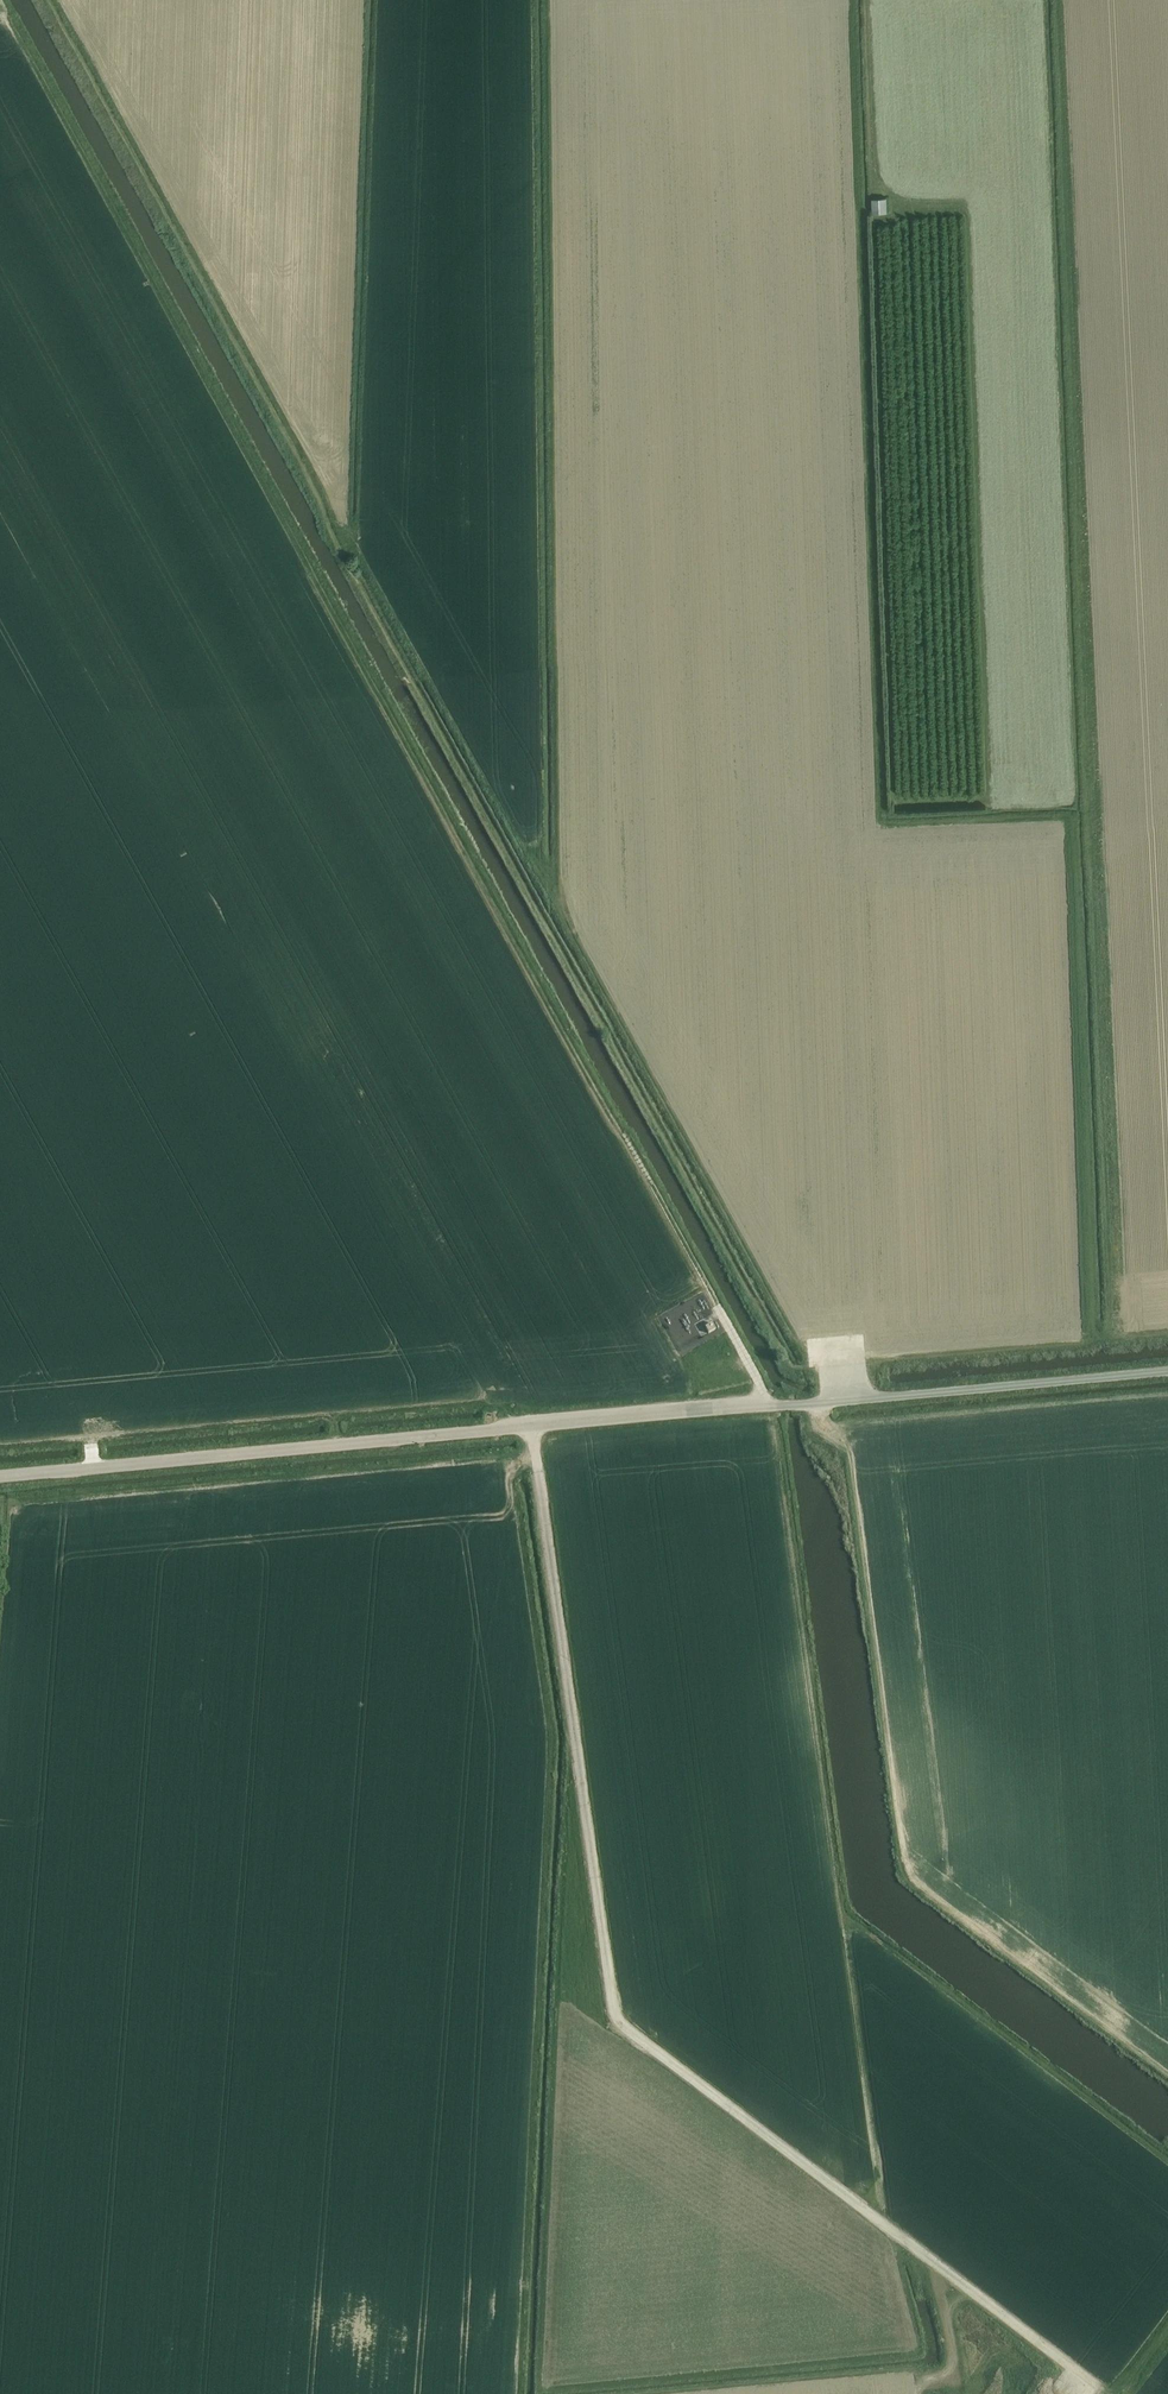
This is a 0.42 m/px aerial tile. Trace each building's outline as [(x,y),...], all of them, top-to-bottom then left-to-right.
[(874,212),(888,212),(888,197),(874,198),(874,212)] [(712,1323),(705,1327),(708,1333),(716,1329),(712,1323)]
